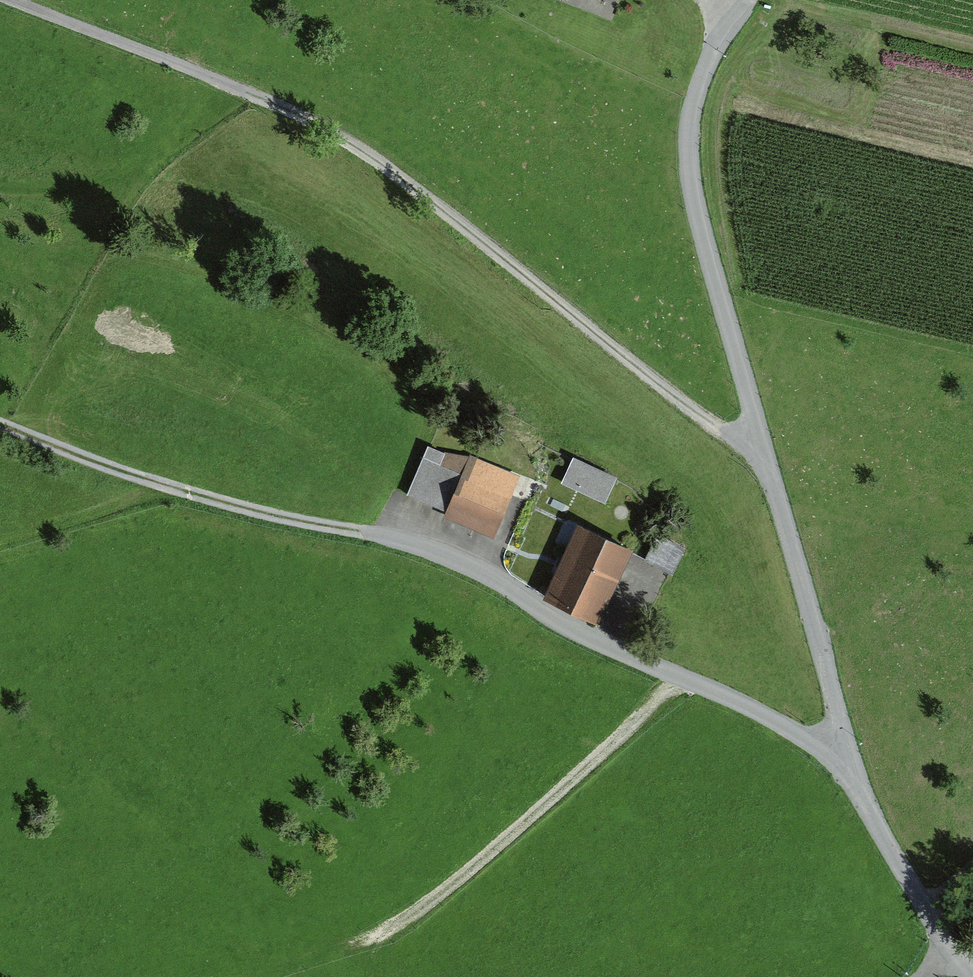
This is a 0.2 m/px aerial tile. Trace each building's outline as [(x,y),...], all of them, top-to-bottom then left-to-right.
[(561,487),(605,508),(618,481),(574,460),(561,487)] [(446,523),(498,541),(523,481),(476,462),(432,462),(416,502),(448,518),(446,523)] [(546,601),(600,626),(635,553),(581,527),(546,601)]
